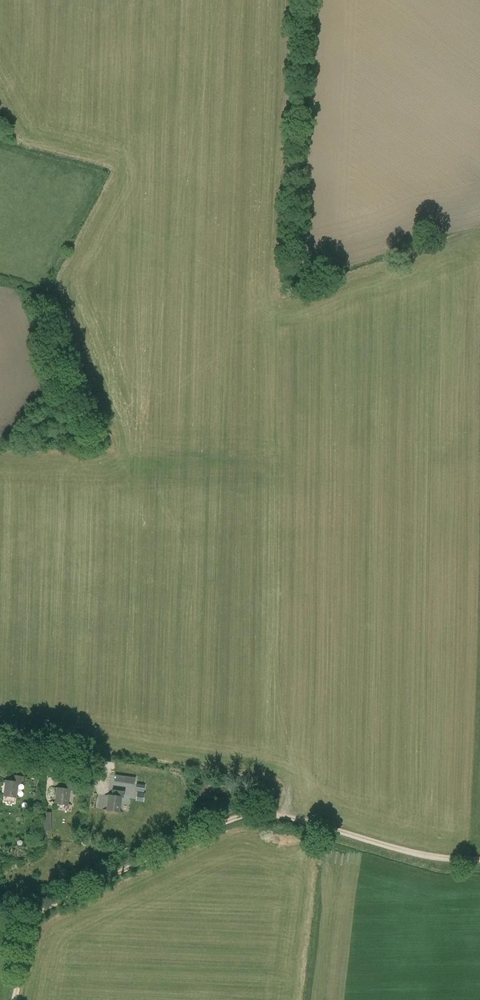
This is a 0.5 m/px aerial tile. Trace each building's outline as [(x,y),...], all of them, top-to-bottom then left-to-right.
[(5,780),(3,796),(17,799),(19,784),(22,784),(23,776),(14,775),(13,781),(5,780)] [(71,790),(72,784),(66,783),(66,788),(57,788),(55,803),(68,805),(70,790),(71,790)] [(114,788),(113,795),(108,794),(106,811),(120,813),(122,798),(125,799),(126,790),(114,788)] [(43,813),(44,832),(52,832),(51,812),(43,813)]
